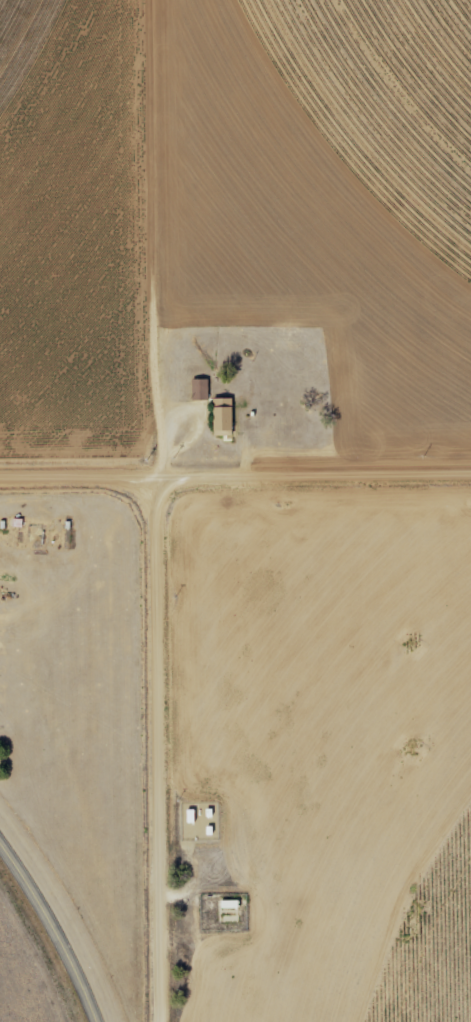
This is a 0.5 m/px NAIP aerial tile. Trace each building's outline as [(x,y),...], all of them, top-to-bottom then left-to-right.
[(191,379),(207,379),(207,399),(191,399),(191,379)] [(212,398),(212,435),(231,434),(230,398),(212,398)] [(235,900),(217,901),(218,914),(235,914),(235,900)]
